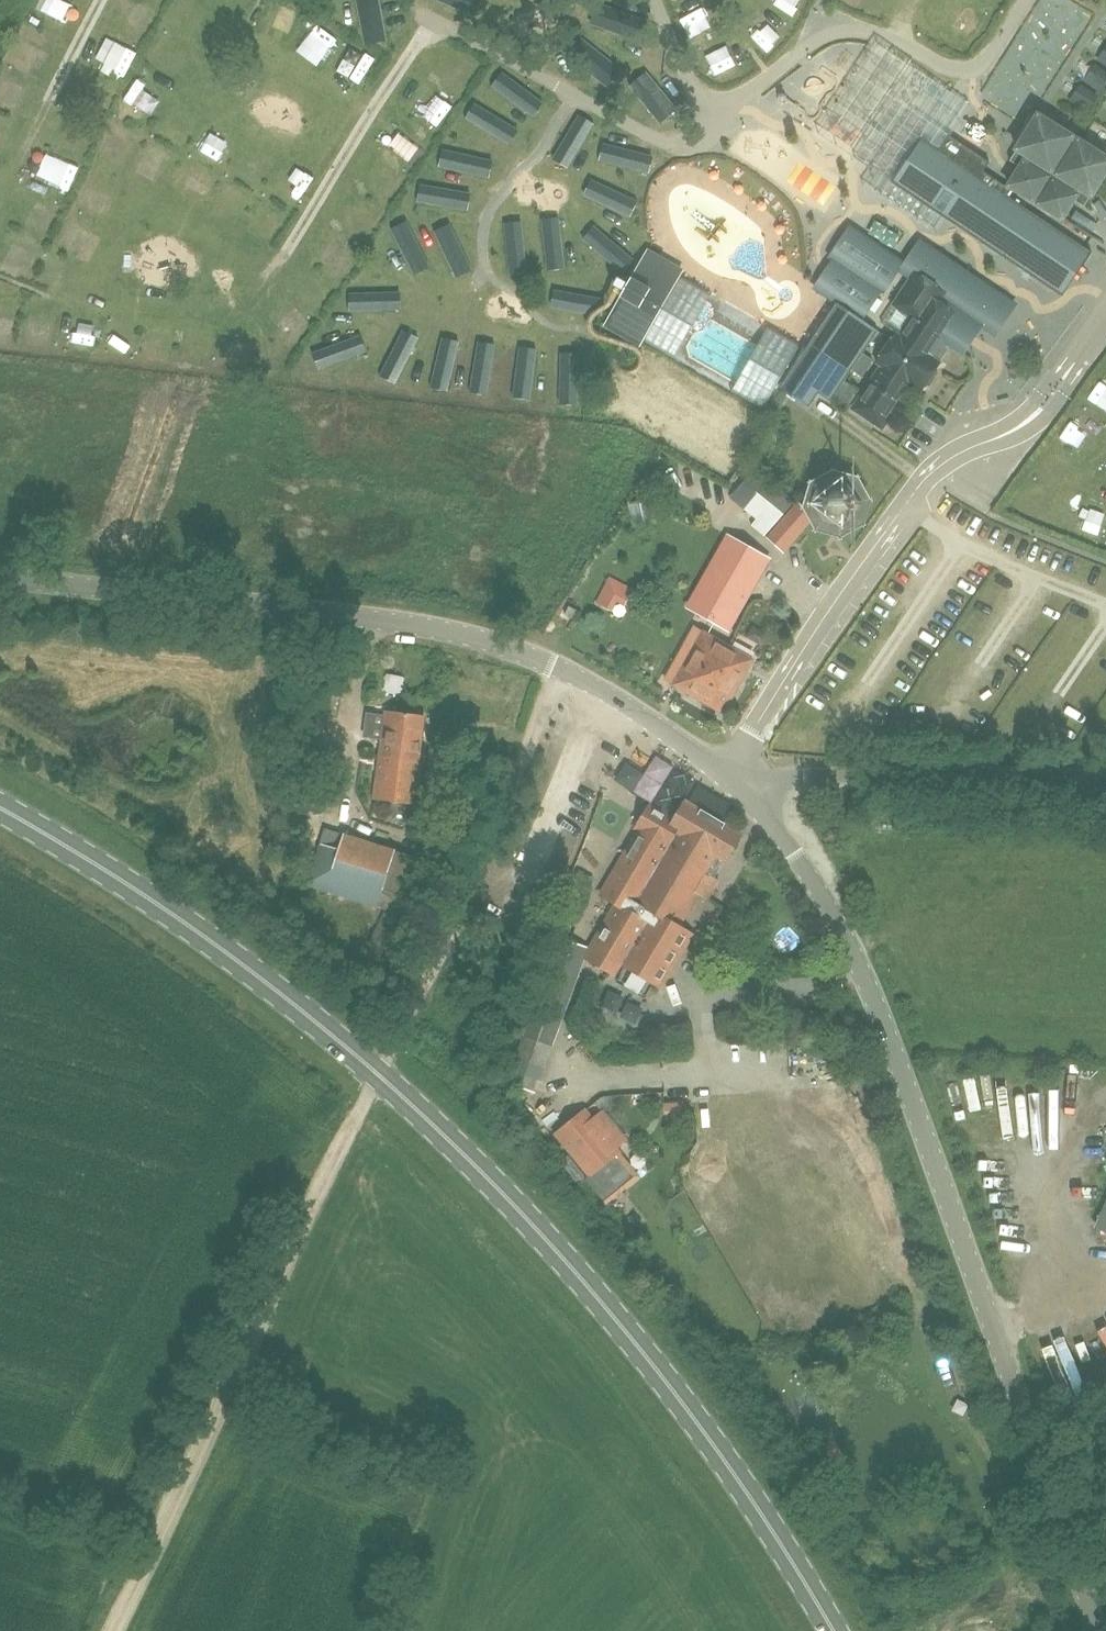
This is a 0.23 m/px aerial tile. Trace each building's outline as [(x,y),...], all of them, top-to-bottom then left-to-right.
[(27,21),(50,31),(59,10),(37,0),(27,21)] [(379,0),(356,0),(365,46),(387,42),(379,0)] [(474,17),(481,0),(434,0),(474,17)] [(687,0),(698,22),(732,6),(729,0),(688,0),(687,0)] [(775,3),(808,21),(819,0),(776,0),(775,3)] [(648,21),(597,3),(590,25),(640,43),(648,21)] [(297,47),(320,62),(338,33),(316,19),(297,47)] [(729,74),(755,48),(733,25),(706,52),(729,74)] [(622,70),(580,37),(565,55),(608,89),(622,70)] [(930,228),(939,215),(891,183),(921,139),(939,151),(949,136),(972,102),(881,40),(820,130),(860,157),(849,173),(930,228)] [(355,41),(343,61),(363,73),(375,54),(355,41)] [(1099,71),(1092,82),(1103,89),(1105,85),(1105,75),(1099,71)] [(678,110),(647,72),(629,87),(660,125),(678,110)] [(525,112),(535,98),(502,73),(491,87),(525,112)] [(138,95),(154,102),(160,89),(144,82),(138,95)] [(1096,99),(1085,91),(1078,102),(1088,110),(1096,99)] [(510,125),(474,104),(465,119),(501,140),(510,125)] [(594,124),(579,115),(558,151),(573,160),(594,124)] [(1075,204),(1086,210),(1105,177),(1105,160),(1038,118),(1010,163),(1020,170),(1009,188),(1064,222),(1075,204)] [(939,215),(1056,293),(1057,293),(1078,261),(1084,265),(1092,253),(1007,196),(1011,190),(984,172),(990,163),(949,136),(939,151),(921,139),(891,183),(939,215)] [(603,145),(598,162),(639,172),(643,155),(603,145)] [(483,159),(443,150),(439,167),(480,176),(483,159)] [(579,166),(560,189),(578,205),(598,182),(579,166)] [(458,210),(461,192),(420,185),(417,202),(458,210)] [(599,185),(592,200),(630,218),(638,202),(599,185)] [(1080,211),(1074,221),(1092,231),(1098,221),(1080,211)] [(406,222),(391,230),(410,267),(425,259),(406,222)] [(434,232),(452,269),(467,262),(449,224),(434,232)] [(560,228),(543,230),(547,272),(565,270),(560,228)] [(829,291),(866,315),(900,264),(851,231),(834,256),(841,260),(838,265),(844,269),(829,291)] [(522,232),(505,234),(510,276),(527,274),(522,232)] [(601,234),(590,247),(623,274),(634,260),(601,234)] [(882,428),(905,394),(910,386),(921,393),(925,388),(930,386),(938,374),(937,369),(948,353),(944,351),(951,340),(960,346),(957,351),(958,351),(979,321),(993,330),(1010,305),(923,246),(907,270),(914,275),(894,305),(912,318),(895,343),(892,341),(877,364),(883,367),(854,409),(882,428)] [(647,252),(605,326),(640,346),(643,340),(765,409),(800,347),(679,278),(682,272),(647,252)] [(391,293),(348,294),(349,312),(391,311),(391,293)] [(605,300),(563,293),(560,310),(602,317),(605,300)] [(835,397),(845,382),(879,331),(838,303),(833,310),(780,388),(810,408),(819,394),(831,402),(835,397)] [(72,330),(72,351),(96,351),(96,330),(72,330)] [(357,355),(352,339),(312,354),(318,370),(357,355)] [(379,377),(395,385),(414,348),(399,340),(379,377)] [(440,347),(431,389),(447,393),(457,352),(440,347)] [(470,394),(487,396),(494,355),(477,352),(470,394)] [(518,357),(513,399),(530,401),(536,359),(518,357)] [(559,406),(577,407),(578,364),(560,364),(559,406)] [(845,382),(835,397),(848,406),(858,391),(845,382)] [(852,517),(857,503),(849,489),(835,485),(822,492),(818,507),(825,520),(839,524),(852,517)] [(1020,488),(1012,507),(1033,516),(1041,496),(1020,488)] [(638,515),(656,513),(655,502),(637,504),(638,515)] [(798,503),(767,538),(783,553),(815,517),(798,503)] [(1054,523),(1064,526),(1070,508),(1060,504),(1054,523)] [(728,538),(689,607),(728,629),(767,560),(728,538)] [(889,587),(904,585),(901,568),(886,570),(889,587)] [(609,576),(596,601),(611,609),(616,599),(625,603),(632,588),(609,576)] [(672,618),(668,631),(684,635),(687,622),(672,618)] [(763,645),(770,634),(756,626),(750,636),(763,645)] [(703,632),(687,661),(680,661),(676,669),(678,677),(674,685),(724,713),(753,661),(703,632)] [(418,805),(424,756),(420,755),(425,717),(385,712),(373,799),(418,805)] [(685,802),(674,820),(648,804),(634,827),(637,829),(599,895),(614,904),(583,957),(615,976),(622,965),(661,988),(692,935),(679,927),(709,875),(713,878),(724,860),(726,862),(742,835),(685,802)] [(435,865),(345,833),(339,849),(319,845),(304,884),(377,907),(380,901),(419,912),(435,865)] [(611,859),(594,849),(584,867),(601,877),(611,859)] [(603,1007),(606,986),(593,984),(589,1004),(603,1007)] [(972,1071),(983,1129),(1009,1124),(999,1074),(982,1078),(980,1069),(972,1071)] [(1035,1094),(1024,1096),(1030,1124),(1042,1121),(1035,1094)] [(611,1152),(621,1144),(598,1114),(587,1122),(580,1113),(552,1136),(585,1178),(614,1156),(611,1152)] [(615,1185),(634,1182),(631,1165),(612,1168),(615,1185)] [(1097,1228),(1105,1231),(1105,1205),(1097,1228)] [(1061,1337),(1048,1340),(1063,1398),(1076,1394),(1061,1337)] [(1075,1345),(1064,1349),(1073,1372),(1084,1367),(1075,1345)] [(1102,1407),(1105,1406),(1105,1372),(1093,1376),(1102,1407)]
